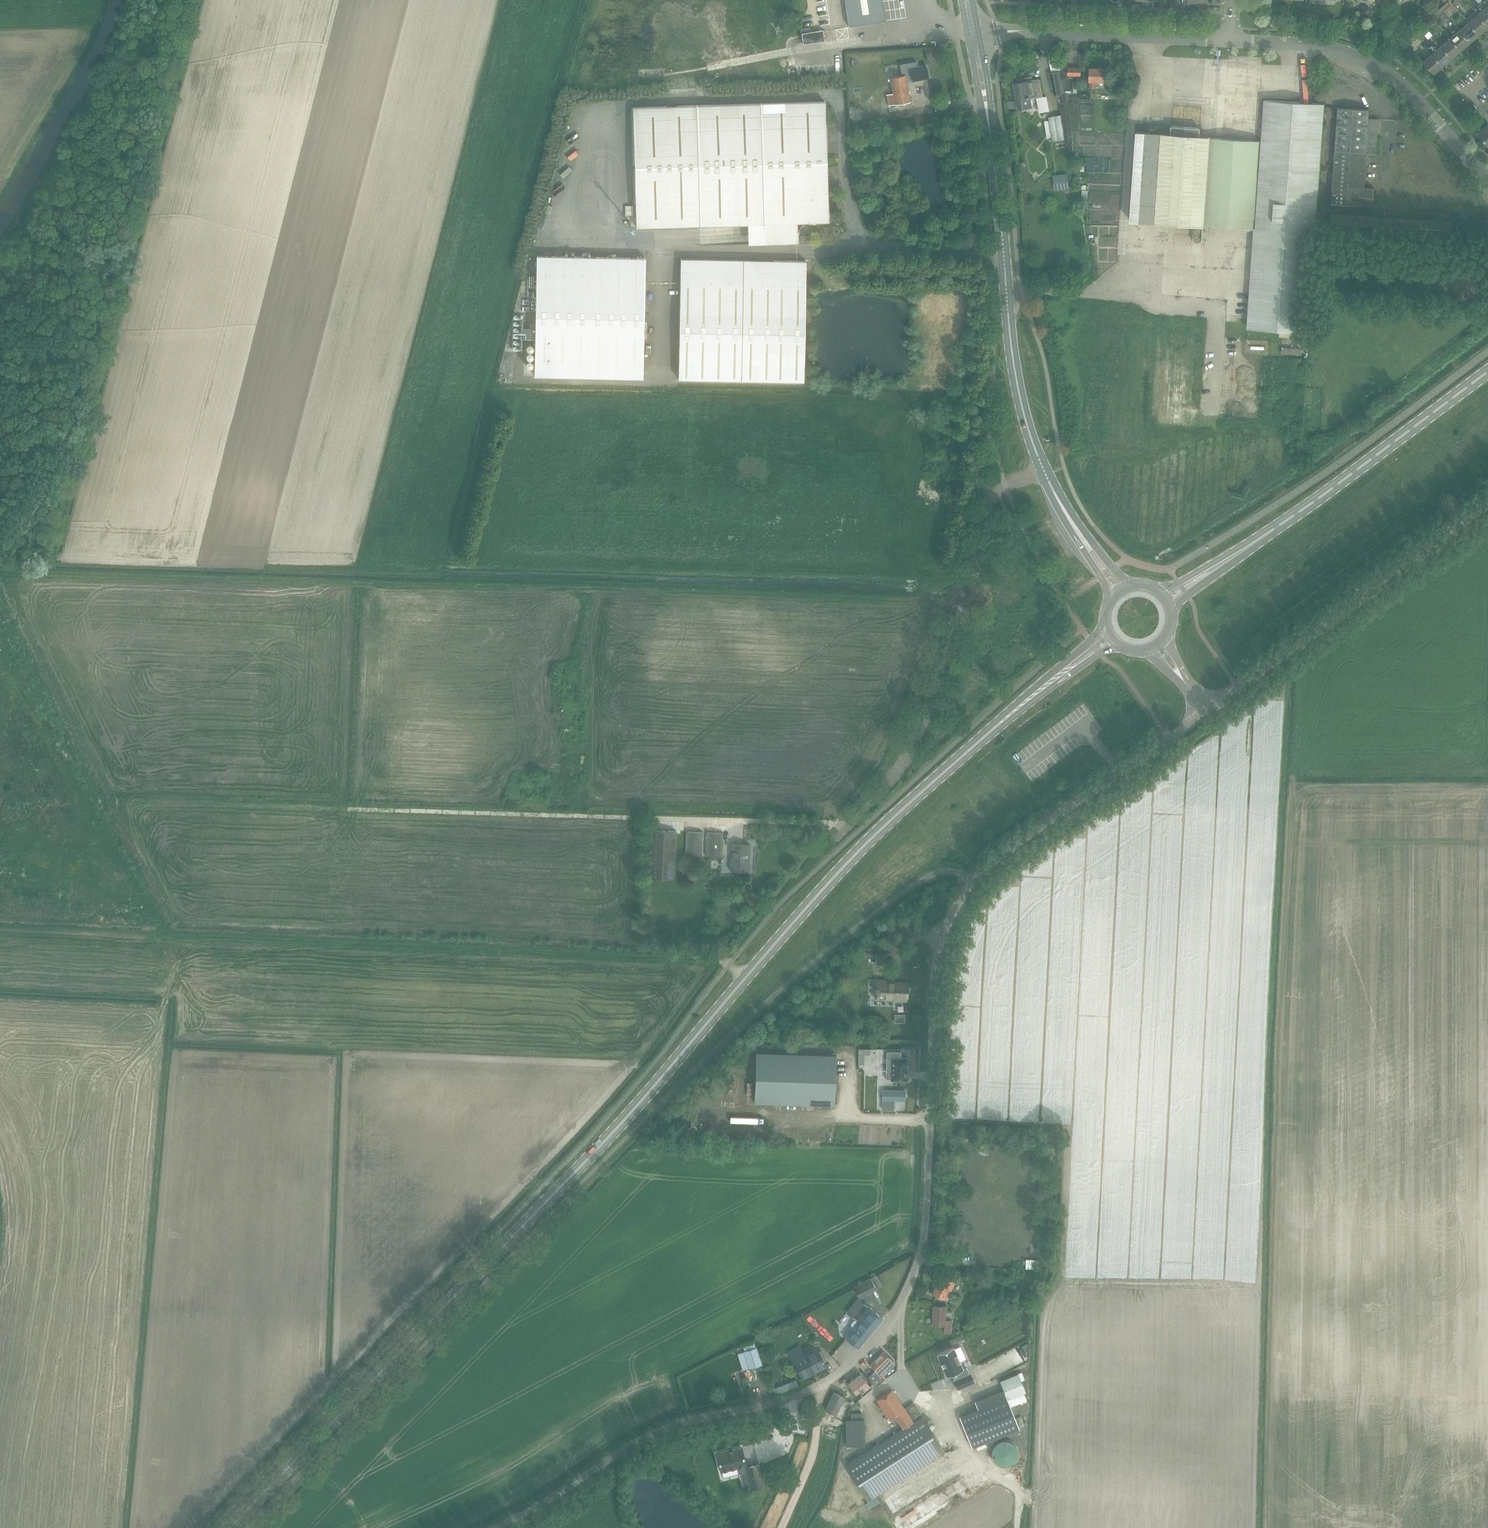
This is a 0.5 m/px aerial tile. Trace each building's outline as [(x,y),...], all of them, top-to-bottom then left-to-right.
[(849,26),(885,21),(882,0),(846,0),(849,26)] [(1452,6),(1456,10),(1465,2),(1463,0),(1459,0),(1452,6)] [(1442,10),(1444,13),(1451,7),(1449,4),(1442,10)] [(1487,27),(1487,26),(1487,9),(1486,6),(1477,14),(1487,27)] [(1444,13),(1442,10),(1435,15),(1438,19),(1444,13)] [(1487,27),(1477,14),(1468,22),(1479,34),(1487,27)] [(1423,25),(1426,28),(1434,22),(1431,19),(1423,25)] [(1459,30),(1469,42),(1479,34),(1468,22),(1459,30)] [(1426,28),(1423,25),(1417,31),(1419,34),(1426,28)] [(810,27),(801,28),(801,33),(803,44),(825,40),(823,30),(819,30),(811,32),(810,32),(810,27)] [(1460,50),(1469,42),(1459,30),(1450,38),(1460,50)] [(1405,41),(1408,44),(1415,38),(1412,35),(1405,41)] [(1451,58),(1460,50),(1450,38),(1441,45),(1451,58)] [(1451,58),(1441,45),(1431,53),(1442,66),(1451,58)] [(1431,53),(1422,61),(1433,73),(1442,66),(1431,53)] [(893,93),(886,95),(887,95),(888,105),(910,101),(906,81),(928,77),(926,67),(916,68),(915,62),(899,65),(901,76),(890,78),(893,93)] [(1081,68),(1068,67),(1067,75),(1081,75),(1081,68)] [(1104,82),(1104,79),(1104,69),(1090,68),(1089,88),(1096,89),(1096,81),(1104,82)] [(1050,73),(1055,96),(1065,94),(1060,71),(1050,73)] [(1018,83),(1014,84),(1019,110),(1033,108),(1030,96),(1035,96),(1035,98),(1043,96),(1039,79),(1032,80),(1031,77),(1023,78),(1023,79),(1018,80),(1018,83)] [(594,97),(585,99),(587,107),(595,105),(594,97)] [(1248,328),(1308,332),(1315,232),(1316,232),(1324,103),(1264,99),(1255,228),(1248,328)] [(748,244),(765,244),(797,243),(797,223),(828,222),(825,102),(633,107),(636,227),(747,224),(748,244)] [(1332,202),(1373,205),(1374,189),(1364,188),(1366,154),(1376,154),(1378,119),(1368,118),(1369,110),(1338,108),(1335,152),(1332,202)] [(1061,115),(1049,117),(1053,141),(1065,139),(1061,115)] [(1487,125),(1477,134),(1487,147),(1487,125)] [(1136,132),(1130,220),(1253,229),(1259,141),(1199,137),(1200,128),(1171,126),(1171,135),(1136,132)] [(611,158),(611,146),(600,146),(599,158),(611,158)] [(1052,186),(1065,185),(1063,173),(1051,175),(1052,186)] [(1450,219),(1331,211),(1329,235),(1448,243),(1450,219)] [(537,256),(534,376),(642,378),(645,258),(537,256)] [(678,379),(793,381),(803,381),(806,261),(681,259),(678,379)] [(1088,567),(1082,570),(1085,575),(1091,572),(1088,567)] [(674,879),(676,831),(651,830),(649,878),(674,879)] [(702,856),(703,832),(686,831),(686,855),(702,856)] [(722,856),(723,832),(707,832),(706,856),(722,856)] [(750,845),(740,844),(732,844),(731,870),(749,871),(750,845)] [(876,980),(875,998),(899,998),(899,1000),(906,1000),(907,983),(888,982),(888,980),(876,980)] [(871,1039),(871,1030),(859,1029),(858,1038),(871,1039)] [(901,1051),(887,1051),(886,1079),(891,1079),(891,1080),(907,1080),(909,1080),(909,1073),(907,1073),(907,1058),(901,1058),(901,1051)] [(756,1052),(754,1102),(783,1103),(807,1104),(835,1105),(836,1055),(756,1052)] [(883,1090),(883,1110),(893,1110),(893,1099),(897,1100),(897,1101),(903,1101),(903,1099),(905,1099),(905,1091),(883,1090)] [(587,1172),(604,1153),(600,1150),(583,1168),(587,1172)] [(966,1245),(967,1225),(957,1224),(955,1244),(966,1245)] [(947,1300),(950,1293),(955,1281),(939,1275),(932,1294),(947,1300)] [(870,1278),(853,1287),(858,1296),(875,1287),(870,1278)] [(952,1320),(944,1320),(945,1306),(933,1306),(932,1325),(944,1326),(944,1332),(952,1333),(952,1320)] [(882,1318),(869,1307),(857,1321),(855,1320),(854,1320),(851,1324),(851,1325),(843,1336),(858,1347),(882,1318)] [(807,1342),(798,1345),(801,1354),(810,1351),(807,1342)] [(744,1351),(746,1358),(750,1368),(761,1364),(756,1347),(744,1351)] [(953,1347),(937,1354),(947,1377),(953,1374),(955,1380),(954,1380),(958,1389),(974,1382),(970,1373),(969,1374),(967,1368),(963,1370),(960,1362),(953,1347)] [(825,1366),(822,1361),(824,1360),(825,1358),(822,1351),(820,1351),(818,1352),(816,1349),(805,1355),(806,1358),(796,1363),(803,1377),(825,1366)] [(894,1362),(890,1358),(884,1351),(870,1365),(875,1370),(867,1377),(876,1386),(885,1379),(882,1375),(894,1362)] [(984,1373),(1014,1362),(1010,1352),(981,1363),(984,1373)] [(1022,1372),(1000,1380),(1007,1397),(1010,1406),(1027,1400),(1024,1393),(1026,1392),(1021,1380),(1025,1379),(1022,1372)] [(848,1383),(855,1391),(856,1393),(860,1390),(861,1392),(869,1386),(860,1374),(848,1383)] [(775,1394),(776,1394),(798,1385),(796,1379),(772,1388),(773,1391),(775,1394)] [(875,1495),(884,1489),(944,1451),(913,1403),(904,1408),(892,1389),(877,1399),(889,1418),(890,1418),(892,1421),(897,1418),(903,1428),(862,1455),(853,1460),(845,1466),(867,1500),(875,1495)] [(845,1398),(843,1397),(834,1392),(825,1410),(836,1415),(845,1398)] [(1006,1397),(960,1416),(973,1447),(1019,1427),(1006,1397)] [(846,1446),(857,1446),(865,1446),(865,1420),(857,1420),(846,1420),(846,1446)] [(1001,1466),(1003,1467),(1005,1467),(1007,1467),(1010,1466),(1012,1465),(1013,1464),(1015,1462),(1016,1460),(1017,1458),(1018,1456),(1018,1454),(1018,1451),(1017,1449),(1016,1447),(1015,1445),(1013,1444),(1012,1442),(1010,1441),(1007,1441),(1005,1441),(1003,1441),(1001,1441),(998,1442),(997,1444),(995,1445),(994,1447),(993,1449),(992,1451),(992,1454),(992,1456),(993,1458),(994,1460),(995,1462),(997,1464),(998,1465),(1001,1466)] [(716,1453),(719,1463),(721,1471),(740,1467),(742,1474),(747,1473),(751,1489),(763,1486),(758,1464),(746,1467),(742,1447),(716,1453)] [(959,1452),(897,1486),(908,1505),(921,1498),(916,1490),(940,1476),(936,1469),(961,1455),(959,1452)] [(907,1518),(912,1527),(943,1510),(937,1500),(907,1518)]
